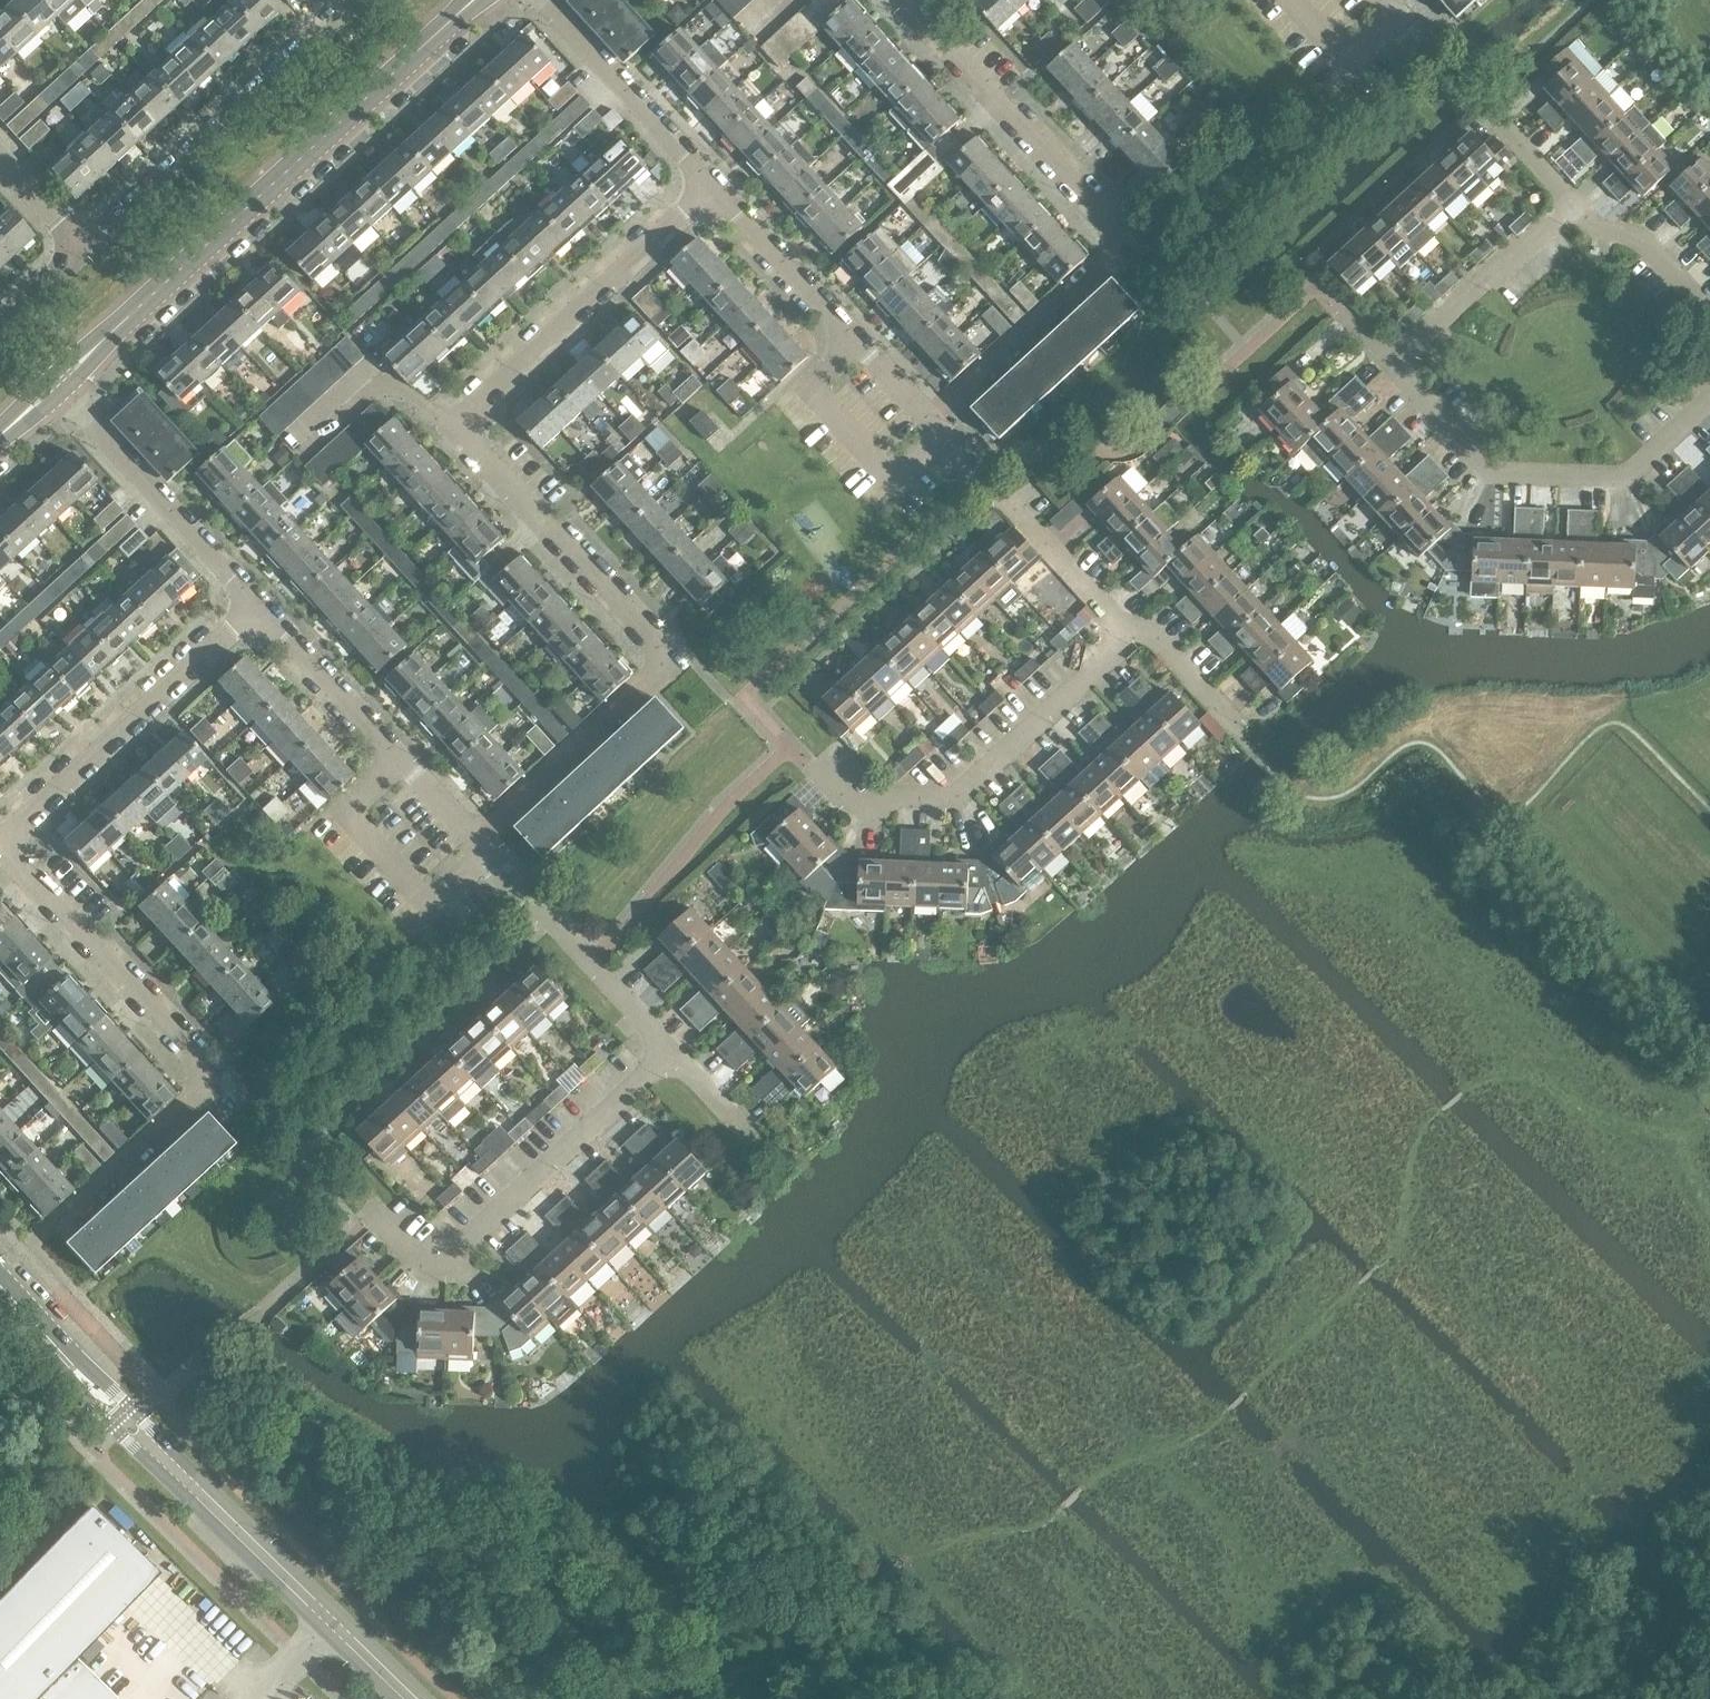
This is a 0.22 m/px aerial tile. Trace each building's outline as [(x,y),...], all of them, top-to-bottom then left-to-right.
[(9,6),(35,35),(55,16),(40,0),(16,0),(9,6)] [(55,16),(64,26),(85,8),(78,0),(40,0),(55,16)] [(157,6),(152,0),(144,0),(138,5),(146,15),(157,6)] [(258,31),(231,2),(230,2),(228,0),(213,0),(201,11),(210,20),(237,49),(258,31)] [(278,12),(267,0),(233,0),(231,2),(258,31),(278,12)] [(653,39),(634,19),(616,0),(573,0),(579,7),(575,11),(588,25),(592,21),(598,27),(593,31),(606,45),(611,41),(616,47),(612,51),(625,65),(653,39)] [(733,0),(715,0),(733,19),(742,10),(733,0)] [(751,0),(733,0),(742,10),(752,1),(751,0)] [(810,4),(827,24),(837,15),(824,0),(814,0),(810,4)] [(823,27),(842,47),(868,23),(863,16),(866,13),(854,0),(847,6),(837,15),(827,24),(823,27)] [(837,15),(847,6),(841,0),(824,0),(837,15)] [(973,5),(997,31),(1016,13),(1005,0),(979,0),(973,5)] [(1016,13),(1030,0),(1005,0),(1016,13)] [(1082,3),(1095,17),(1102,10),(1092,0),(1086,0),(1082,3)] [(1479,0),(1437,0),(1457,21),(1479,0)] [(1095,17),(1082,3),(1075,10),(1088,23),(1095,17)] [(810,4),(800,13),(818,32),(823,27),(827,24),(810,4)] [(137,24),(146,15),(138,5),(128,15),(137,24)] [(0,14),(0,38),(14,54),(35,35),(9,6),(0,14)] [(800,13),(790,22),(808,41),(818,32),(800,13)] [(126,34),(137,24),(128,15),(117,24),(126,34)] [(723,15),(715,21),(723,29),(730,23),(723,15)] [(217,68),(237,49),(210,20),(189,39),(217,68)] [(790,22),(780,31),(798,50),(808,41),(790,22)] [(1118,42),(1132,29),(1125,22),(1112,35),(1118,42)] [(868,23),(842,47),(860,67),(890,39),(878,26),(874,29),(868,23)] [(116,43),(126,34),(117,24),(107,34),(116,43)] [(532,26),(523,33),(528,38),(536,30),(532,26)] [(1139,36),(1132,29),(1118,42),(1125,49),(1139,36)] [(682,30),(651,59),(664,72),(667,69),(673,76),(701,51),(682,30)] [(780,31),(771,39),(788,59),(798,50),(780,31)] [(513,48),(506,54),(531,81),(551,63),(528,38),(523,33),(510,45),(513,48)] [(1050,33),(1043,40),(1055,53),(1062,46),(1050,33)] [(105,53),(116,43),(107,34),(97,43),(105,53)] [(1629,34),(1624,39),(1628,44),(1634,39),(1629,34)] [(14,54),(0,38),(0,67),(14,54)] [(753,38),(742,48),(748,55),(749,56),(755,49),(754,48),(759,45),(753,38)] [(196,87),(217,68),(189,39),(169,57),(196,87)] [(771,39),(761,48),(779,68),(788,59),(771,39)] [(890,39),(860,67),(878,86),(905,62),(899,56),(902,52),(890,39)] [(1055,53),(1043,40),(1036,46),(1048,59),(1055,53)] [(701,51),(673,76),(679,83),(676,86),(688,99),(719,70),(729,61),(711,42),(701,51)] [(105,53),(97,43),(87,52),(95,62),(105,53)] [(1067,89),(1093,65),(1075,45),(1049,69),(1067,89)] [(1546,123),(1593,79),(1566,50),(1544,70),(1555,81),(1544,90),(1553,99),(1537,113),(1546,123)] [(95,62),(87,52),(77,61),(85,71),(95,62)] [(531,81),(506,54),(500,61),(497,57),(483,69),(511,99),(531,81)] [(176,106),(196,87),(169,57),(149,76),(176,106)] [(1160,77),(1174,64),(1167,57),(1154,70),(1160,77)] [(85,71),(77,61),(67,71),(75,80),(85,71)] [(905,62),(878,86),(896,106),(926,78),(914,65),(911,68),(905,62)] [(1167,84),(1180,71),(1174,64),(1160,77),(1167,84)] [(1086,109),(1112,84),(1093,65),(1067,89),(1086,109)] [(511,99),(483,69),(470,82),(473,85),(467,91),(491,118),(511,99)] [(719,70),(688,99),(700,112),(703,109),(709,115),(737,90),(719,70)] [(1578,126),(1619,88),(1603,70),(1593,79),(1546,123),(1554,132),(1570,117),(1578,126)] [(75,80),(67,71),(56,80),(65,89),(75,80)] [(156,125),(176,106),(149,76),(128,95),(156,125)] [(808,78),(798,87),(807,97),(817,88),(808,78)] [(896,106),(889,112),(908,132),(914,126),(941,102),(935,95),(938,91),(926,78),(896,106)] [(55,99),(65,89),(56,80),(47,89),(55,99)] [(558,111),(578,93),(569,84),(550,102),(558,111)] [(1104,129),(1130,104),(1112,84),(1086,109),(1104,129)] [(817,88),(807,97),(816,107),(826,98),(817,88)] [(1578,158),(1626,115),(1635,106),(1619,88),(1578,126),(1585,135),(1570,149),(1578,158)] [(55,99),(47,89),(37,98),(46,107),(55,99)] [(737,90),(709,115),(715,122),(712,125),(724,138),(755,110),(737,90)] [(491,118),(467,91),(460,96),(457,93),(444,106),(472,136),(491,118)] [(0,108),(0,120),(4,124),(24,104),(15,94),(0,108)] [(135,143),(156,125),(128,95),(108,114),(135,143)] [(1698,96),(1689,105),(1698,114),(1706,106),(1698,96)] [(562,134),(591,107),(582,97),(553,125),(562,134)] [(15,136),(46,107),(37,98),(6,126),(15,136)] [(826,98),(816,107),(825,116),(835,108),(826,98)] [(755,110),(724,138),(736,151),(739,148),(745,155),(773,129),(765,120),(774,111),(764,100),(755,110)] [(1192,120),(1205,108),(1198,101),(1185,113),(1192,120)] [(898,177),(889,186),(906,205),(916,196),(942,172),(934,163),(957,141),(949,131),(963,118),(951,105),(947,108),(941,102),(914,126),(908,132),(926,152),(898,177)] [(1122,148),(1148,124),(1130,104),(1104,129),(1122,148)] [(472,136),(444,106),(431,118),(434,121),(427,127),(452,154),(472,136)] [(1610,161),(1642,132),(1652,123),(1635,106),(1626,115),(1578,158),(1587,167),(1602,153),(1610,161)] [(835,108),(825,116),(834,126),(844,118),(835,108)] [(1198,127),(1211,115),(1205,108),(1192,120),(1198,127)] [(604,121),(595,111),(575,130),(584,139),(604,121)] [(115,162),(135,143),(108,114),(88,133),(115,162)] [(844,118),(834,126),(843,136),(853,127),(844,118)] [(39,122),(19,140),(28,150),(48,131),(39,122)] [(1652,123),(1642,132),(1610,161),(1618,170),(1602,184),(1611,193),(1658,150),(1668,141),(1652,123)] [(1141,168),(1167,144),(1148,124),(1122,148),(1141,168)] [(552,143),(562,134),(553,125),(543,134),(552,143)] [(452,154),(427,127),(421,133),(418,130),(405,142),(432,172),(452,154)] [(853,127),(843,136),(852,146),(862,137),(853,127)] [(773,129),(745,155),(751,161),(748,164),(760,177),(791,149),(773,129)] [(95,181),(115,162),(88,133),(67,152),(95,181)] [(1459,137),(1449,146),(1480,179),(1489,189),(1499,179),(1499,175),(1495,171),(1491,171),(1490,173),(1488,171),(1497,163),(1501,167),(1507,173),(1518,163),(1494,137),(1484,146),(1472,133),(1463,142),(1459,137)] [(552,143),(543,134),(533,143),(542,152),(552,143)] [(862,137),(852,146),(861,156),(871,147),(862,137)] [(957,141),(934,163),(942,172),(950,165),(969,185),(995,161),(989,154),(993,150),(980,137),(966,150),(957,141)] [(601,140),(593,148),(602,158),(627,186),(634,179),(637,182),(649,171),(622,140),(610,150),(601,140)] [(791,149),(760,177),(772,190),(775,187),(781,194),(809,168),(817,161),(799,141),(791,149)] [(432,172),(405,142),(391,154),(394,157),(388,163),(413,190),(432,172)] [(542,152),(533,143),(523,152),(532,161),(542,152)] [(1159,188),(1185,164),(1167,144),(1141,168),(1159,188)] [(1444,159),(1436,166),(1462,195),(1471,205),(1489,189),(1480,179),(1449,146),(1440,154),(1444,159)] [(871,147),(861,156),(870,166),(880,157),(871,147)] [(627,186),(602,158),(593,148),(584,157),(593,167),(582,176),(610,207),(623,195),(620,192),(627,186)] [(1675,168),(1658,150),(1611,193),(1619,203),(1635,189),(1643,198),(1675,168)] [(74,200),(95,181),(67,152),(47,170),(74,200)] [(532,161),(523,152),(513,161),(522,170),(532,161)] [(880,157),(870,166),(880,176),(889,167),(880,157)] [(1709,186),(1709,167),(1702,159),(1671,188),(1679,197),(1664,211),(1672,221),(1709,186)] [(522,170),(513,161),(503,170),(512,179),(522,170)] [(995,161),(969,185),(987,205),(1017,177),(1006,164),(1002,168),(995,161)] [(413,190),(388,163),(381,169),(378,166),(365,178),(393,208),(413,190)] [(1423,170),(1414,178),(1444,211),(1462,195),(1436,166),(1427,174),(1423,170)] [(889,167),(880,176),(889,186),(898,177),(889,167)] [(809,168),(781,194),(787,200),(784,203),(796,216),(827,188),(809,168)] [(512,179),(503,170),(494,179),(502,188),(512,179)] [(598,218),(610,207),(582,176),(563,194),(588,221),(595,215),(598,218)] [(1017,177),(987,205),(1005,224),(1031,200),(1025,194),(1029,190),(1017,177)] [(393,208),(365,178),(352,190),(355,193),(348,199),(373,227),(393,208)] [(1409,191),(1400,199),(1426,228),(1444,211),(1414,178),(1405,187),(1409,191)] [(502,188),(494,179),(484,188),(493,198),(502,188)] [(1709,218),(1709,186),(1672,221),(1680,230),(1696,215),(1704,224),(1709,218)] [(493,198),(484,188),(474,197),(483,207),(493,198)] [(827,188),(796,216),(808,230),(812,227),(818,233),(845,208),(827,188)] [(581,228),(588,221),(563,194),(543,212),(571,243),(584,231),(581,228)] [(916,196),(906,205),(924,226),(934,217),(916,196)] [(483,207),(474,197),(464,206),(473,216),(483,207)] [(373,227),(348,199),(342,206),(339,202),(326,215),(353,245),(373,227)] [(1388,202),(1379,211),(1409,244),(1418,254),(1436,237),(1426,228),(1400,199),(1392,207),(1388,202)] [(1031,200),(1005,224),(1023,244),(1053,216),(1041,203),(1037,206),(1031,200)] [(463,225),(473,216),(464,206),(454,215),(463,225)] [(845,208),(818,233),(824,240),(820,243),(833,256),(863,228),(845,208)] [(965,209),(960,214),(968,222),(973,217),(965,209)] [(0,215),(0,244),(12,257),(32,239),(6,210),(0,215)] [(1373,224),(1365,231),(1391,260),(1400,270),(1418,254),(1409,244),(1379,211),(1369,219),(1373,224)] [(558,255),(571,243),(543,212),(523,230),(548,257),(555,251),(558,255)] [(1526,229),(1535,221),(1527,212),(1518,220),(1526,229)] [(353,245),(326,215),(312,227),(315,230),(308,236),(333,263),(353,245)] [(463,225),(454,215),(444,224),(453,234),(463,225)] [(1053,216),(1023,244),(1041,264),(1067,240),(1061,233),(1065,229),(1053,216)] [(934,217),(924,226),(933,235),(943,226),(934,217)] [(1526,229),(1518,220),(1509,228),(1517,237),(1526,229)] [(541,264),(548,257),(523,230),(514,221),(494,239),(531,279),(544,267),(541,264)] [(443,243),(453,234),(444,224),(435,233),(443,243)] [(943,226),(933,235),(942,245),(952,236),(943,226)] [(862,282),(899,248),(881,228),(841,266),(853,278),(856,275),(862,282)] [(1352,235),(1343,243),(1373,276),(1391,260),(1365,231),(1356,239),(1352,235)] [(443,243),(435,233),(425,242),(434,252),(443,243)] [(1709,251),(1709,234),(1696,247),(1705,256),(1709,251)] [(333,263),(308,236),(302,242),(299,239),(286,251),(314,281),(333,263)] [(952,236),(942,245),(951,255),(961,246),(952,236)] [(518,291),(531,279),(494,239),(474,257),(483,267),(484,266),(509,294),(515,288),(518,291)] [(717,260),(699,240),(673,264),(691,284),(717,260)] [(1067,240),(1041,264),(1059,284),(1089,257),(1077,243),(1073,247),(1067,240)] [(1486,257),(1495,249),(1487,240),(1478,248),(1486,257)] [(434,252),(425,242),(415,251),(424,261),(434,252)] [(1338,256),(1329,265),(1355,293),(1373,276),(1343,243),(1334,252),(1338,256)] [(12,257),(0,244),(0,268),(12,257)] [(961,246),(951,255),(960,265),(970,256),(961,246)] [(877,305),(908,277),(918,268),(899,248),(862,282),(869,289),(865,292),(877,305)] [(1477,265),(1486,257),(1478,248),(1469,256),(1477,265)] [(414,270),(424,261),(415,251),(405,260),(414,270)] [(970,256),(960,265),(969,275),(979,266),(970,256)] [(414,270),(405,260),(395,269),(404,279),(414,270)] [(735,280),(717,260),(691,284),(709,304),(735,280)] [(262,278),(256,284),(281,311),(301,293),(273,263),(260,275),(262,278)] [(502,300),(509,294),(484,266),(483,267),(464,284),(492,315),(505,303),(502,300)] [(979,266),(969,275),(978,285),(988,276),(979,266)] [(394,288),(404,279),(395,269),(385,279),(394,288)] [(1451,289),(1460,281),(1452,273),(1443,281),(1451,289)] [(988,276),(978,285),(987,295),(997,286),(988,276)] [(899,321),(926,297),(908,277),(877,305),(890,318),(893,315),(899,321)] [(384,297),(394,288),(385,279),(375,288),(384,297)] [(754,300),(735,280),(709,304),(727,324),(754,300)] [(1000,442),(1040,405),(1141,312),(1113,281),(971,411),(1000,442)] [(1451,289),(1443,281),(1434,289),(1442,298),(1451,289)] [(1011,292),(1029,312),(1039,303),(1020,283),(1011,292)] [(290,321),(281,311),(256,284),(249,290),(247,287),(233,299),(261,329),(272,320),(281,330),(290,321)] [(479,327),(492,315),(464,284),(444,303),(469,330),(476,324),(479,327)] [(997,286),(987,295),(1015,324),(1025,315),(997,286)] [(384,297),(375,288),(366,297),(374,306),(384,297)] [(665,308),(647,288),(634,300),(652,320),(665,308)] [(365,315),(374,306),(366,297),(356,306),(365,315)] [(914,344),(944,316),(926,297),(899,321),(905,328),(902,331),(914,344)] [(261,329),(233,299),(220,311),(223,314),(217,320),(242,347),(261,329)] [(772,320),(754,300),(727,324),(746,344),(772,320)] [(462,336),(469,330),(444,303),(424,321),(452,351),(465,339),(462,336)] [(1416,305),(1408,313),(1416,322),(1425,314),(1416,305)] [(365,315),(356,306),(346,315),(355,324),(365,315)] [(671,315),(665,308),(652,320),(658,327),(671,315)] [(983,317),(1001,337),(1011,328),(993,308),(983,317)] [(1407,330),(1416,322),(1408,313),(1399,321),(1407,330)] [(670,351),(637,315),(617,333),(641,359),(650,369),(670,351)] [(935,361),(962,336),(944,316),(914,344),(926,357),(929,354),(935,361)] [(242,347),(217,320),(210,326),(207,323),(194,335),(222,365),(242,347)] [(790,340),(772,320),(746,344),(764,364),(790,340)] [(439,363),(452,351),(424,321),(404,339),(429,366),(436,360),(439,363)] [(682,327),(669,339),(678,349),(691,338),(682,327)] [(641,359),(617,333),(597,352),(621,377),(641,359)] [(222,365),(194,335),(181,347),(184,350),(177,356),(202,384),(222,365)] [(981,356),(962,336),(935,361),(941,367),(938,371),(950,384),(981,356)] [(347,338),(338,347),(356,367),(366,358),(347,338)] [(423,372),(429,366),(404,339),(385,357),(413,388),(426,375),(423,372)] [(688,359),(701,347),(695,340),(682,352),(688,359)] [(808,359),(790,340),(764,364),(782,383),(808,359)] [(356,367),(338,347),(328,356),(346,376),(356,367)] [(708,354),(701,347),(688,359),(695,366),(708,354)] [(621,377),(597,352),(577,370),(601,395),(621,377)] [(212,394),(202,384),(177,356),(171,363),(168,359),(155,371),(169,386),(160,395),(183,420),(212,394)] [(346,376),(328,356),(318,365),(337,385),(346,376)] [(337,385),(318,365),(308,373),(327,393),(337,385)] [(1275,399),(1260,412),(1279,432),(1311,403),(1302,394),(1307,390),(1286,368),(1265,388),(1275,399)] [(601,395),(577,370),(558,388),(581,414),(601,395)] [(327,393),(308,373),(299,382),(317,402),(327,393)] [(693,375),(673,394),(678,400),(683,405),(703,386),(693,375)] [(1311,403),(1279,432),(1298,453),(1301,450),(1311,441),(1310,440),(1366,388),(1356,377),(1318,412),(1311,403)] [(724,399),(738,386),(731,379),(718,392),(724,399)] [(317,402),(299,382),(289,391),(307,411),(317,402)] [(673,394),(666,386),(659,392),(671,406),(678,400),(673,394)] [(744,393),(738,386),(724,399),(731,405),(744,393)] [(581,414),(558,388),(538,406),(561,432),(581,414)] [(1311,441),(1301,450),(1319,469),(1328,460),(1360,431),(1352,422),(1376,399),(1366,388),(1310,440),(1311,441)] [(307,411),(289,391),(279,400),(298,420),(307,411)] [(266,393),(258,399),(263,406),(271,399),(266,393)] [(168,484),(196,458),(140,397),(117,418),(123,425),(118,430),(131,444),(136,439),(141,445),(137,450),(150,464),(154,459),(160,465),(155,470),(168,484)] [(298,420),(279,400),(270,409),(288,429),(298,420)] [(392,425),(374,406),(364,415),(382,434),(392,425)] [(561,432),(538,406),(518,424),(542,450),(561,432)] [(242,409),(235,416),(244,424),(250,417),(242,409)] [(288,429),(270,409),(260,418),(278,438),(288,429)] [(720,430),(706,415),(703,411),(690,423),(708,441),(720,430)] [(382,434),(364,415),(355,424),(372,443),(382,434)] [(633,416),(626,422),(639,436),(646,429),(633,416)] [(1360,431),(1328,460),(1347,480),(1403,428),(1393,417),(1368,439),(1360,431)] [(411,432),(398,419),(392,425),(382,434),(372,443),(368,447),(387,467),(414,442),(408,435),(411,432)] [(639,436),(626,422),(619,429),(632,442),(639,436)] [(372,443),(355,424),(345,433),(363,452),(368,447),(372,443)] [(1403,428),(1347,480),(1365,499),(1396,470),(1388,461),(1413,438),(1403,428)] [(218,429),(208,439),(220,451),(230,441),(218,429)] [(363,452),(345,433),(335,441),(353,461),(363,452)] [(353,461),(335,441),(325,450),(343,470),(353,461)] [(663,461),(677,448),(670,441),(657,454),(663,461)] [(216,495),(243,470),(253,461),(243,451),(240,454),(232,446),(235,443),(235,442),(195,479),(207,491),(210,489),(216,495)] [(405,487),(435,459),(423,446),(420,449),(414,442),(387,467),(405,487)] [(284,448),(273,457),(283,468),(293,458),(284,448)] [(683,455),(677,448),(663,461),(669,467),(683,455)] [(1188,449),(1177,458),(1185,467),(1195,457),(1188,449)] [(343,470),(325,450),(316,459),(333,479),(343,470)] [(56,467),(49,473),(75,501),(94,482),(66,452),(53,464),(56,467)] [(594,452),(587,458),(600,472),(607,466),(594,452)] [(611,507),(637,483),(647,474),(629,455),(594,487),(611,507)] [(1396,470),(1365,499),(1383,519),(1439,467),(1429,456),(1404,479),(1396,470)] [(600,472),(587,458),(580,465),(593,478),(600,472)] [(333,479),(316,459),(306,468),(324,488),(333,479)] [(447,472),(435,459),(405,487),(423,506),(450,481),(444,474),(447,472)] [(1439,467),(1383,519),(1401,539),(1432,509),(1424,500),(1449,478),(1439,467)] [(1678,477),(1709,512),(1709,490),(1689,467),(1678,477)] [(1095,480),(1074,500),(1084,511),(1093,520),(1097,516),(1105,525),(1137,496),(1136,495),(1148,484),(1133,468),(1121,478),(1120,477),(1105,490),(1095,480)] [(231,517),(261,490),(243,470),(216,495),(222,502),(219,505),(231,517)] [(40,476),(27,488),(55,519),(75,501),(49,473),(43,479),(40,476)] [(704,495),(718,483),(712,476),(698,488),(704,495)] [(1667,487),(1689,512),(1681,520),(1709,552),(1709,512),(1678,477),(1667,487)] [(441,526),(471,498),(459,485),(456,488),(450,481),(423,506),(441,526)] [(253,534),(279,509),(287,502),(269,482),(261,490),(231,517),(243,530),(246,528),(253,534)] [(630,527),(655,503),(637,483),(611,507),(630,527)] [(711,502),(724,490),(718,483),(704,495),(711,502)] [(17,504),(11,510),(36,537),(55,519),(27,488),(14,500),(17,504)] [(322,494),(315,500),(322,507),(328,501),(322,494)] [(1113,533),(1097,548),(1106,557),(1153,513),(1137,496),(1105,525),(1113,533)] [(342,507),(351,517),(361,508),(351,498),(342,507)] [(483,511),(471,498),(441,526),(459,545),(486,520),(480,513),(483,511)] [(1074,500),(1050,521),(1060,532),(1084,511),(1074,500)] [(103,530),(122,511),(113,502),(94,520),(103,530)] [(648,547),(673,523),(655,503),(630,527),(648,547)] [(1153,513),(1106,557),(1114,566),(1130,552),(1138,560),(1169,531),(1179,522),(1163,504),(1153,513)] [(370,518),(361,508),(351,517),(360,527),(370,518)] [(268,557),(298,529),(279,509),(253,534),(259,541),(256,544),(268,557)] [(1432,509),(1401,539),(1419,559),(1427,551),(1446,571),(1463,534),(1444,514),(1440,518),(1432,509)] [(1502,541),(1500,585),(1527,586),(1531,510),(1516,509),(1514,542),(1502,541)] [(0,513),(0,537),(16,555),(36,537),(11,510),(4,516),(1,512),(0,513)] [(1527,586),(1526,593),(1553,595),(1553,587),(1555,544),(1544,543),(1545,510),(1531,510),(1527,586)] [(1555,544),(1553,587),(1580,588),(1583,512),(1569,511),(1568,544),(1555,544)] [(1583,512),(1580,588),(1607,589),(1608,546),(1597,545),(1598,512),(1583,512)] [(126,516),(97,544),(106,553),(135,526),(126,516)] [(379,528),(370,518),(360,527),(369,537),(379,528)] [(486,520),(459,545),(449,554),(477,584),(480,581),(502,560),(493,551),(508,538),(495,524),(492,527),(486,520)] [(736,539),(749,527),(743,520),(729,532),(736,539)] [(1648,542),(1662,581),(1671,573),(1677,581),(1689,570),(1691,573),(1709,555),(1709,552),(1681,520),(1672,528),(1668,523),(1648,542)] [(666,567),(691,543),(673,523),(648,547),(666,567)] [(742,546),(756,534),(749,527),(736,539),(742,546)] [(388,538),(379,528),(369,537),(378,547),(388,538)] [(989,540),(980,548),(1013,585),(1042,558),(1014,528),(1004,537),(1003,536),(993,544),(989,540)] [(1263,528),(1254,536),(1262,544),(1270,536),(1263,528)] [(289,574),(316,549),(298,529),(268,557),(280,570),(283,567),(289,574)] [(128,558),(148,540),(139,530),(119,548),(128,558)] [(1145,569),(1130,583),(1139,593),(1152,581),(1151,580),(1185,549),(1185,548),(1169,531),(1138,560),(1145,569)] [(144,553),(154,564),(175,544),(165,533),(144,553)] [(1463,534),(1446,571),(1473,572),(1472,597),(1499,598),(1500,585),(1502,541),(1490,541),(1490,535),(1463,534)] [(1185,549),(1151,580),(1152,581),(1160,589),(1175,575),(1183,584),(1215,555),(1198,536),(1185,548),(1185,549)] [(16,555),(0,537),(0,570),(16,555)] [(387,557),(397,548),(388,538),(378,547),(387,557)] [(1608,546),(1607,589),(1634,590),(1634,599),(1655,600),(1656,580),(1662,581),(1648,542),(1621,541),(1621,547),(1608,546)] [(684,587),(709,563),(691,543),(666,567),(684,587)] [(97,544),(87,552),(96,562),(106,553),(97,544)] [(396,566),(406,557),(397,548),(387,557),(396,566)] [(1025,598),(1013,585),(980,548),(971,557),(975,561),(966,569),(996,601),(1008,614),(1009,613),(1006,610),(1021,595),(1024,599),(1025,598)] [(165,559),(145,577),(170,604),(176,598),(179,601),(193,589),(190,586),(201,576),(176,549),(165,559)] [(304,596),(334,568),(316,549),(289,574),(295,580),(292,583),(304,596)] [(87,552),(77,562),(86,571),(96,562),(87,552)] [(1191,592),(1175,607),(1184,616),(1231,573),(1215,555),(1183,584),(1191,592)] [(405,576),(415,567),(406,557),(396,566),(405,576)] [(537,570),(525,557),(511,570),(502,560),(480,581),(488,590),(494,584),(513,604),(540,579),(534,572),(537,570)] [(709,563),(684,587),(702,606),(738,574),(723,557),(712,566),(709,563)] [(77,562),(67,571),(76,580),(86,571),(77,562)] [(1299,564),(1293,569),(1299,575),(1304,570),(1299,564)] [(424,577),(415,567),(405,576),(414,586),(424,577)] [(326,613),(352,588),(334,568),(304,596),(316,609),(319,606),(326,613)] [(996,601),(966,569),(958,577),(954,572),(945,581),(978,617),(996,601)] [(67,571),(58,580),(66,589),(76,580),(67,571)] [(1231,573),(1184,616),(1192,625),(1208,611),(1216,619),(1248,590),(1231,573)] [(145,577),(126,595),(154,625),(167,613),(164,610),(170,604),(145,577)] [(433,587),(424,577),(414,586),(423,596),(433,587)] [(1319,577),(1310,585),(1316,592),(1325,584),(1319,577)] [(547,586),(540,579),(513,604),(531,624),(561,596),(549,583),(547,586)] [(58,580),(48,589),(56,598),(66,589),(58,580)] [(978,617),(945,581),(935,589),(940,594),(931,602),(960,633),(978,617)] [(1431,583),(1428,588),(1435,592),(1438,586),(1431,583)] [(442,597),(433,587),(423,596),(432,606),(442,597)] [(341,635),(370,607),(352,588),(326,613),(332,619),(329,622),(341,635)] [(48,589),(38,598),(46,607),(56,598),(48,589)] [(1224,628),(1208,642),(1216,651),(1264,608),(1248,590),(1216,619),(1224,628)] [(126,595),(106,613),(131,640),(138,634),(141,637),(154,625),(126,595)] [(573,609),(561,596),(531,624),(549,643),(576,618),(570,611),(573,609)] [(441,616),(451,607),(442,597),(432,606),(441,616)] [(38,598),(28,607),(37,616),(46,607),(38,598)] [(1348,598),(1334,612),(1349,628),(1364,614),(1348,598)] [(362,651),(389,627),(394,622),(375,602),(370,607),(341,635),(353,647),(356,645),(362,651)] [(960,633),(931,602),(922,610),(918,605),(909,613),(942,650),(960,633)] [(483,606),(471,617),(482,629),(494,619),(483,606)] [(1087,606),(1077,615),(1086,625),(1096,616),(1087,606)] [(28,607),(18,616),(27,625),(37,616),(28,607)] [(460,616),(451,607),(441,616),(450,625),(460,616)] [(1264,608),(1216,651),(1225,660),(1240,646),(1248,655),(1280,626),(1264,608)] [(106,613),(87,631),(114,661),(127,649),(125,646),(131,640),(106,613)] [(942,650),(909,613),(900,622),(904,626),(896,634),(925,666),(942,650)] [(18,616),(8,625),(17,634),(27,625),(18,616)] [(478,636),(460,616),(450,625),(468,645),(478,636)] [(583,625),(576,618),(549,643),(567,663),(598,635),(586,622),(583,625)] [(0,632),(0,636),(7,643),(17,634),(8,625),(0,632)] [(1256,663),(1240,677),(1249,687),(1297,643),(1280,626),(1248,655),(1256,663)] [(407,646),(389,627),(362,651),(368,658),(365,661),(378,674),(407,646)] [(1067,644),(1076,636),(1068,627),(1059,635),(1067,644)] [(87,631),(67,650),(92,677),(99,670),(102,673),(114,661),(87,631)] [(925,666),(896,634),(887,642),(883,638),(874,646),(907,682),(925,666)] [(610,648),(598,635),(567,663),(585,683),(613,657),(607,651),(610,648)] [(1059,652),(1067,644),(1059,635),(1050,643),(1059,652)] [(477,655),(487,646),(478,636),(468,645),(477,655)] [(1297,643),(1249,687),(1257,696),(1273,681),(1281,691),(1278,693),(1288,704),(1307,686),(1298,676),(1313,662),(1297,643)] [(486,664),(496,656),(487,646),(477,655),(486,664)] [(907,682),(874,646),(864,655),(868,659),(860,667),(889,698),(907,682)] [(67,650),(47,668),(75,698),(87,686),(85,683),(92,677),(67,650)] [(406,701),(434,676),(416,656),(386,684),(397,697),(400,694),(406,701)] [(505,665),(496,656),(486,664),(496,674),(505,665)] [(604,703),(634,674),(622,661),(619,664),(613,657),(585,683),(604,703)] [(243,658),(217,683),(235,702),(261,678),(243,658)] [(1032,676),(1041,668),(1033,659),(1024,667),(1032,676)] [(514,675),(505,665),(496,674),(505,684),(514,675)] [(889,698),(860,667),(851,675),(848,670),(838,679),(872,715),(889,698)] [(1023,684),(1032,676),(1024,667),(1015,675),(1023,684)] [(47,668),(28,685),(53,712),(59,706),(62,709),(75,698),(47,668)] [(514,694),(523,685),(514,675),(505,684),(514,694)] [(422,724),(452,696),(434,676),(406,701),(413,708),(410,711),(422,724)] [(279,698),(261,678),(235,702),(253,722),(279,698)] [(1140,678),(1129,688),(1180,744),(1201,725),(1172,693),(1162,702),(1140,678)] [(872,715),(838,679),(829,687),(833,691),(814,709),(841,739),(851,730),(853,732),(872,715)] [(28,685),(8,704),(36,734),(49,721),(46,718),(53,712),(28,685)] [(532,695),(523,685),(514,694),(523,704),(532,695)] [(1180,744),(1129,688),(1118,698),(1140,722),(1132,730),(1161,762),(1180,744)] [(996,709),(1005,701),(997,692),(988,700),(996,709)] [(541,705),(532,695),(523,704),(532,714),(541,705)] [(442,741),(470,715),(452,696),(422,724),(433,737),(436,734),(442,741)] [(298,718),(279,698),(253,722),(271,742),(298,718)] [(569,698),(564,702),(572,710),(577,706),(569,698)] [(544,859),(575,831),(685,730),(657,699),(516,829),(544,859)] [(988,717),(996,709),(988,700),(980,708),(988,717)] [(555,712),(573,731),(583,721),(572,710),(564,702),(555,712)] [(0,711),(0,735),(13,749),(20,742),(23,746),(36,734),(8,704),(0,711)] [(569,734),(541,705),(532,714),(559,743),(569,734)] [(470,715),(442,741),(449,747),(446,750),(458,763),(488,735),(499,726),(480,706),(470,715)] [(972,708),(968,712),(974,720),(979,715),(972,708)] [(1161,762),(1132,730),(1123,738),(1100,714),(1089,724),(1141,780),(1150,790),(1170,772),(1161,762)] [(316,738),(298,718),(271,742),(290,762),(316,738)] [(196,739),(209,727),(203,720),(190,732),(196,739)] [(962,724),(953,733),(961,741),(970,733),(962,724)] [(1141,780),(1089,724),(1078,734),(1101,759),(1092,767),(1121,798),(1141,780)] [(216,734),(209,727),(196,739),(203,746),(216,734)] [(527,736),(546,756),(555,747),(537,727),(527,736)] [(961,741),(953,733),(944,741),(952,749),(961,741)] [(205,760),(182,734),(162,752),(186,778),(205,760)] [(9,758),(6,755),(13,749),(0,735),(0,767),(9,758)] [(479,780),(507,755),(488,735),(458,763),(470,776),(473,774),(479,780)] [(334,757),(316,738),(290,762),(308,782),(334,757)] [(918,765),(926,757),(918,748),(909,756),(918,765)] [(1121,798),(1092,767),(1083,775),(1061,750),(1050,760),(1102,816),(1121,798)] [(186,778),(162,752),(142,770),(166,796),(186,778)] [(494,803),(525,775),(507,755),(479,780),(485,787),(482,790),(494,803)] [(918,765),(909,756),(900,764),(909,773),(918,765)] [(352,777),(334,757),(308,782),(326,801),(352,777)] [(232,778),(245,766),(239,759),(226,771),(232,778)] [(1102,816),(1050,760),(1039,770),(1061,795),(1053,803),(1082,835),(1102,816)] [(252,773),(245,766),(232,778),(239,785),(252,773)] [(166,796),(142,770),(122,788),(146,814),(155,824),(175,806),(166,796)] [(1082,835),(1053,803),(1044,811),(1021,786),(1010,796),(1062,853),(1082,835)] [(146,814),(122,788),(102,807),(126,833),(146,814)] [(1150,790),(1146,794),(1155,803),(1160,799),(1150,790)] [(771,843),(787,860),(819,831),(811,822),(815,818),(795,796),(773,816),(775,818),(770,823),(768,821),(751,836),(752,837),(756,848),(771,843)] [(1062,853),(1010,796),(1000,806),(1022,831),(1014,839),(1043,871),(1062,853)] [(268,818),(282,805),(276,798),(262,811),(268,818)] [(217,799),(210,806),(223,819),(230,813),(217,799)] [(1174,801),(1169,807),(1175,813),(1180,807),(1174,801)] [(288,812),(282,805),(268,818),(275,825),(288,812)] [(223,819),(210,806),(203,812),(216,826),(223,819)] [(126,833),(102,807),(83,825),(106,851),(126,833)] [(106,851),(83,825),(63,843),(87,869),(106,851)] [(913,907),(917,831),(902,830),(900,863),(888,863),(886,906),(913,907)] [(827,840),(819,831),(787,860),(805,879),(799,884),(812,898),(818,893),(827,904),(850,855),(831,836),(827,840)] [(940,908),(942,865),(930,865),(931,831),(917,831),(913,907),(940,908)] [(178,836),(171,842),(184,855),(191,849),(178,836)] [(1043,871),(1014,839),(1005,847),(1001,843),(981,861),(992,893),(998,890),(1003,906),(1016,902),(1026,892),(1023,889),(1043,871)] [(184,855),(171,842),(164,849),(176,862),(184,855)] [(886,906),(888,863),(876,862),(877,857),(850,855),(827,904),(824,911),(825,911),(828,903),(843,904),(842,912),(886,913),(886,906)] [(992,893),(981,861),(954,860),(954,866),(942,865),(940,908),(966,909),(966,914),(981,915),(991,911),(985,895),(992,893)] [(208,880),(222,868),(215,861),(202,874),(208,880)] [(720,863),(709,873),(725,891),(736,880),(720,863)] [(214,887),(228,875),(222,868),(208,880),(214,887)] [(139,872),(132,878),(144,892),(151,885),(139,872)] [(144,892),(132,878),(125,885),(138,898),(144,892)] [(156,928),(182,904),(164,884),(137,908),(156,928)] [(752,893),(743,901),(753,911),(762,902),(752,893)] [(249,915),(263,903),(256,895),(243,908),(249,915)] [(256,922),(270,910),(263,903),(249,915),(256,922)] [(675,903),(657,920),(665,927),(682,911),(675,903)] [(15,917),(3,904),(0,907),(0,906),(0,931),(15,917)] [(174,948),(201,923),(182,904),(156,928),(174,948)] [(654,982),(710,930),(692,910),(660,939),(669,949),(644,971),(654,982)] [(15,917),(0,931),(0,961),(2,964),(30,939),(24,933),(27,930),(15,917)] [(193,968),(219,943),(201,923),(174,948),(193,968)] [(696,979),(728,950),(710,930),(654,982),(664,993),(689,971),(696,979)] [(30,939),(2,964),(0,966),(0,974),(23,999),(57,968),(48,959),(51,956),(38,942),(36,945),(30,939)] [(281,960),(294,947),(288,939),(274,952),(281,960)] [(211,987),(237,963),(219,943),(193,968),(211,987)] [(288,967),(301,954),(294,947),(281,960),(288,967)] [(690,1021),(746,969),(728,950),(696,979),(705,988),(680,1011),(690,1021)] [(230,1007),(256,983),(237,963),(211,987),(230,1007)] [(66,978),(57,968),(23,999),(32,1009),(38,1003),(57,1024),(85,998),(78,992),(81,989),(69,975),(66,978)] [(523,972),(514,981),(547,1017),(566,1000),(536,968),(527,977),(523,972)] [(733,1018),(764,989),(746,969),(690,1021),(700,1033),(725,1010),(733,1018)] [(509,993),(500,1001),(529,1033),(547,1017),(514,981),(505,989),(509,993)] [(274,1003),(256,983),(230,1007),(248,1027),(274,1003)] [(726,1060),(782,1008),(764,989),(733,1018),(741,1028),(717,1050),(726,1060)] [(91,1005),(85,998),(57,1024),(75,1043),(105,1015),(94,1002),(91,1005)] [(488,1005),(479,1013),(512,1049),(529,1033),(500,1001),(492,1009),(488,1005)] [(769,1057),(800,1028),(782,1008),(726,1060),(736,1071),(760,1048),(769,1057)] [(473,1026),(465,1034),(494,1065),(512,1049),(479,1013),(469,1021),(473,1026)] [(117,1027),(105,1015),(75,1043),(93,1062),(120,1037),(114,1030),(117,1027)] [(762,1100),(819,1048),(800,1028),(769,1057),(777,1067),(753,1089),(762,1100)] [(452,1037),(443,1046),(476,1082),(483,1089),(501,1073),(494,1065),(465,1034),(456,1042),(452,1037)] [(5,1035),(0,1040),(0,1050),(13,1064),(23,1054),(5,1035)] [(111,1082),(142,1054),(129,1040),(126,1043),(120,1037),(93,1062),(111,1082)] [(438,1059),(429,1066),(459,1098),(476,1082),(443,1046),(434,1054),(438,1059)] [(838,1069),(819,1048),(762,1100),(773,1111),(797,1089),(806,1098),(822,1083),(831,1093),(845,1081),(835,1071),(838,1069)] [(597,1053),(588,1061),(596,1070),(605,1062),(597,1053)] [(22,1074),(33,1064),(23,1054),(13,1064),(22,1074)] [(154,1067),(142,1054),(111,1082),(130,1102),(157,1076),(151,1070),(154,1067)] [(596,1070),(588,1061),(579,1069),(587,1078),(596,1070)] [(31,1084),(42,1074),(33,1064),(22,1074),(31,1084)] [(417,1070),(408,1078),(441,1114),(448,1122),(466,1106),(459,1098),(429,1066),(421,1074),(417,1070)] [(51,1084),(42,1074),(31,1084),(40,1094),(51,1084)] [(163,1083),(157,1076),(130,1102),(148,1121),(178,1094),(166,1080),(163,1083)] [(402,1091),(394,1099),(423,1131),(441,1114),(408,1078),(398,1087),(402,1091)] [(49,1104),(60,1094),(51,1084),(40,1094),(49,1104)] [(562,1085),(553,1094),(561,1102),(570,1094),(562,1085)] [(58,1113),(69,1104),(60,1094),(49,1104),(58,1113)] [(561,1102),(553,1094),(544,1102),(552,1111),(561,1102)] [(381,1102),(372,1111),(406,1147),(423,1131),(394,1099),(385,1107),(381,1102)] [(67,1123),(78,1114),(69,1104),(58,1113),(67,1123)] [(41,1111),(35,1116),(39,1121),(45,1116),(41,1111)] [(367,1124),(358,1132),(387,1164),(406,1147),(372,1111),(363,1119),(367,1124)] [(18,1133),(0,1113),(0,1149),(18,1133)] [(87,1124),(78,1114),(67,1123),(76,1133),(87,1124)] [(91,1275),(203,1173),(233,1146),(205,1115),(63,1244),(91,1275)] [(526,1118),(517,1126),(525,1135),(534,1127),(526,1118)] [(99,1131),(117,1149),(119,1151),(129,1141),(109,1121),(99,1131)] [(115,1155),(87,1124),(76,1133),(104,1164),(115,1155)] [(646,1124),(635,1135),(687,1191),(708,1172),(678,1140),(669,1149),(646,1124)] [(525,1135),(517,1126),(508,1134),(516,1143),(525,1135)] [(782,1126),(773,1136),(780,1142),(788,1132),(782,1126)] [(36,1152),(18,1133),(0,1149),(0,1175),(5,1180),(36,1152)] [(687,1191),(635,1135),(624,1145),(647,1169),(638,1177),(667,1209),(687,1191)] [(101,1167),(82,1146),(72,1156),(91,1176),(101,1167)] [(491,1151),(482,1159),(490,1168),(499,1160),(491,1151)] [(26,1196),(53,1172),(36,1152),(5,1180),(17,1193),(20,1190),(26,1196)] [(490,1168),(482,1159),(473,1167),(481,1176),(490,1168)] [(667,1209),(638,1177),(630,1185),(607,1161),(596,1171),(648,1227),(667,1209)] [(648,1227),(596,1171),(585,1181),(608,1205),(599,1213),(628,1245),(644,1231),(648,1227)] [(41,1219),(71,1192),(53,1172),(26,1196),(32,1203),(29,1206),(41,1219)] [(455,1183),(446,1191),(455,1200),(463,1192),(455,1183)] [(455,1200),(446,1191),(438,1200),(446,1208),(455,1200)] [(628,1245),(599,1213),(590,1222),(567,1197),(557,1207),(608,1263),(628,1245)] [(608,1263),(557,1207),(546,1217),(568,1242),(559,1250),(589,1281),(608,1263)] [(648,1227),(644,1231),(657,1245),(660,1241),(648,1227)] [(589,1281),(559,1250),(551,1258),(528,1233),(517,1243),(569,1300),(589,1281)] [(569,1300),(517,1243),(506,1253),(529,1278),(520,1286),(549,1318),(550,1317),(553,1320),(551,1322),(558,1329),(579,1310),(569,1300)] [(375,1267),(354,1245),(333,1265),(343,1275),(328,1289),(347,1309),(379,1280),(370,1271),(375,1267)] [(387,1289),(379,1280),(347,1309),(348,1310),(339,1318),(356,1336),(365,1329),(366,1330),(374,1322),(392,1342),(409,1305),(391,1285),(387,1289)] [(549,1318),(520,1286),(511,1294),(507,1289),(487,1308),(498,1338),(499,1337),(499,1335),(502,1333),(510,1353),(522,1348),(532,1339),(532,1340),(551,1322),(553,1320),(550,1317),(549,1318)] [(446,1360),(448,1312),(436,1312),(437,1306),(409,1305),(392,1342),(398,1342),(398,1355),(419,1356),(419,1359),(446,1360)] [(498,1338),(487,1308),(460,1307),(460,1313),(448,1312),(446,1360),(474,1361),(475,1337),(498,1338)] [(280,1318),(272,1325),(280,1334),(288,1327),(280,1318)] [(0,1597),(0,1698),(116,1698),(75,1659),(158,1575),(88,1507),(0,1597)]
